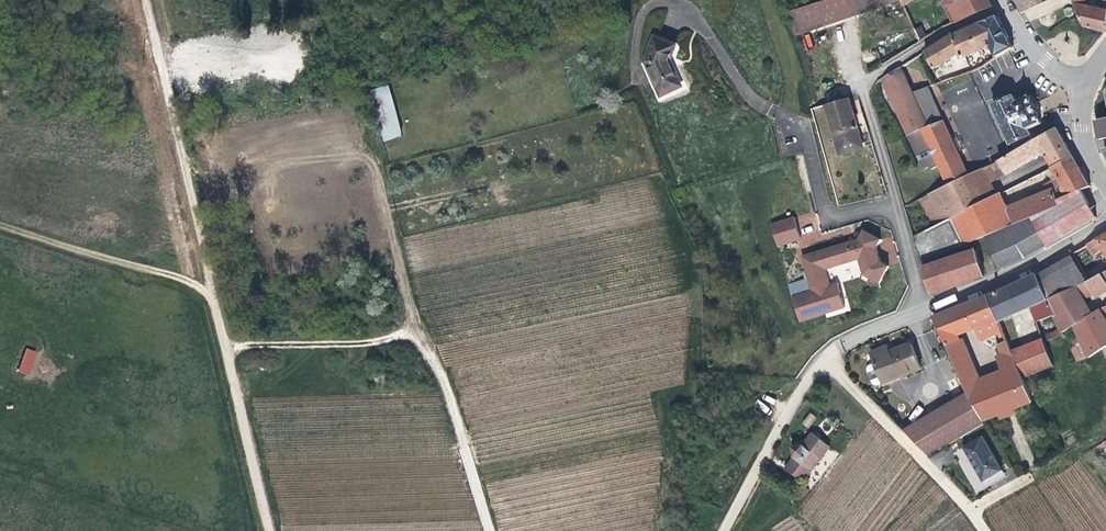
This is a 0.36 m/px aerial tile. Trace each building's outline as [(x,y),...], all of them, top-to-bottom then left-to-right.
[(815,3),(808,6),(784,13),(791,35),(815,27),(822,24),(855,14),(855,15),(900,0),(825,0),(815,3)] [(952,24),(991,7),(988,0),(959,0),(944,6),(952,24)] [(1021,13),(1043,3),(1042,0),(1014,0),(1021,13)] [(1085,27),(1104,33),(1105,20),(1105,10),(1085,5),(1085,0),(1073,0),(1085,27)] [(950,36),(926,52),(934,69),(961,53),(963,57),(965,57),(991,46),(996,57),(1013,47),(997,17),(950,36)] [(671,57),(676,42),(655,36),(647,60),(664,92),(685,81),(671,57)] [(883,78),(893,100),(912,93),(901,67),(883,78)] [(367,90),(381,142),(402,136),(388,85),(367,90)] [(927,88),(912,93),(927,128),(942,121),(927,88)] [(939,166),(948,186),(967,176),(942,121),(927,128),(912,93),(893,100),(909,136),(907,137),(922,170),(929,167),(930,170),(939,166)] [(1029,128),(1041,123),(1029,95),(1016,101),(1014,96),(993,105),(1010,144),(1031,134),(1029,128)] [(853,127),(847,104),(845,99),(824,105),(825,109),(834,142),(858,136),(856,126),(853,127)] [(1096,120),(1100,140),(1105,139),(1105,118),(1096,120)] [(1056,166),(1074,157),(1057,127),(1036,139),(999,161),(1006,174),(1041,154),(1039,149),(1045,146),(1048,150),(1056,166)] [(1039,149),(1041,154),(1048,150),(1045,146),(1039,149)] [(963,246),(985,237),(1024,220),(1061,206),(1059,200),(1081,190),(1090,185),(1074,157),(1056,166),(1053,167),(1063,184),(1063,189),(1055,193),(1054,188),(1028,198),(1007,208),(1000,193),(998,194),(990,198),(951,218),(963,246)] [(978,172),(990,198),(998,194),(992,180),(994,179),(988,167),(978,172)] [(945,220),(951,218),(990,198),(978,172),(967,176),(948,186),(933,193),(945,220)] [(1063,184),(1054,188),(1055,193),(1063,189),(1063,184)] [(1024,220),(1039,250),(1096,218),(1081,190),(1059,200),(1061,206),(1024,220)] [(929,228),(937,224),(945,220),(933,193),(916,201),(929,228)] [(937,224),(949,251),(963,246),(951,218),(945,220),(937,224)] [(777,249),(801,241),(794,219),(770,226),(777,249)] [(985,237),(1000,269),(1028,256),(1039,250),(1024,220),(985,237)] [(801,322),(812,319),(847,308),(839,283),(831,285),(827,272),(826,270),(860,259),(861,261),(865,274),(881,283),(890,265),(881,261),(879,255),(877,248),(881,239),(864,231),(860,239),(802,258),(808,278),(809,280),(811,285),(804,287),(791,291),(801,322)] [(1097,239),(1101,245),(1105,253),(1105,234),(1097,239)] [(1101,245),(1097,239),(1088,245),(1091,250),(1101,245)] [(932,293),(984,277),(976,251),(924,267),(932,293)] [(1081,285),(1087,282),(1082,272),(1074,257),(1068,260),(1080,284),(1081,285)] [(1048,299),(1080,284),(1068,260),(1038,276),(1048,299)] [(1087,282),(1102,274),(1097,264),(1082,272),(1087,282)] [(998,322),(1048,299),(1038,276),(1037,273),(988,296),(997,320),(998,322)] [(1102,274),(1087,282),(1081,285),(1080,284),(1048,299),(1053,311),(1055,315),(1060,329),(1041,337),(1043,340),(1044,343),(1063,336),(1062,332),(1073,326),(1092,314),(1084,299),(1093,294),(1094,297),(1105,291),(1105,281),(1102,274)] [(791,291),(804,287),(811,285),(809,280),(803,282),(789,286),(791,291)] [(997,320),(988,296),(933,318),(948,346),(967,390),(969,394),(984,421),(1032,403),(1021,379),(1011,354),(999,323),(995,325),(1002,344),(999,346),(1002,354),(997,357),(1005,375),(982,384),(963,339),(960,340),(955,332),(957,328),(970,323),(972,330),(997,320)] [(1092,314),(1073,326),(1088,358),(1105,346),(1105,321),(1102,315),(1099,310),(1092,314)] [(1055,315),(1053,311),(1037,317),(1038,321),(1055,315)] [(1053,366),(1044,343),(1043,340),(1011,354),(1021,379),(1053,366)] [(885,385),(923,371),(913,344),(886,356),(884,350),(873,355),(885,385)] [(36,353),(26,349),(17,372),(27,376),(36,353)] [(969,394),(941,410),(904,432),(921,449),(929,458),(986,425),(984,421),(969,394)] [(829,448),(812,434),(801,447),(791,448),(792,458),(782,471),(802,481),(829,448)] [(983,438),(964,449),(983,484),(1003,473),(983,438)] [(1003,473),(983,484),(964,449),(954,455),(976,495),(986,489),(1005,478),(1003,473)]
